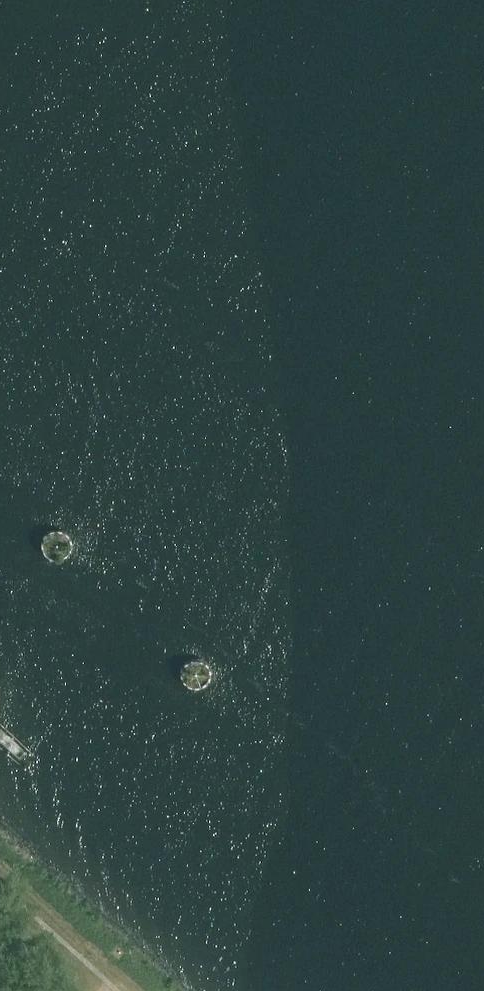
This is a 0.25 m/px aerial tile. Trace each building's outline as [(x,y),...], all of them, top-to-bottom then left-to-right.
[(211,677),(210,669),(205,663),(198,660),(191,660),(185,664),(182,670),(181,676),(185,684),(192,689),(201,689),(208,684),(211,677)]
